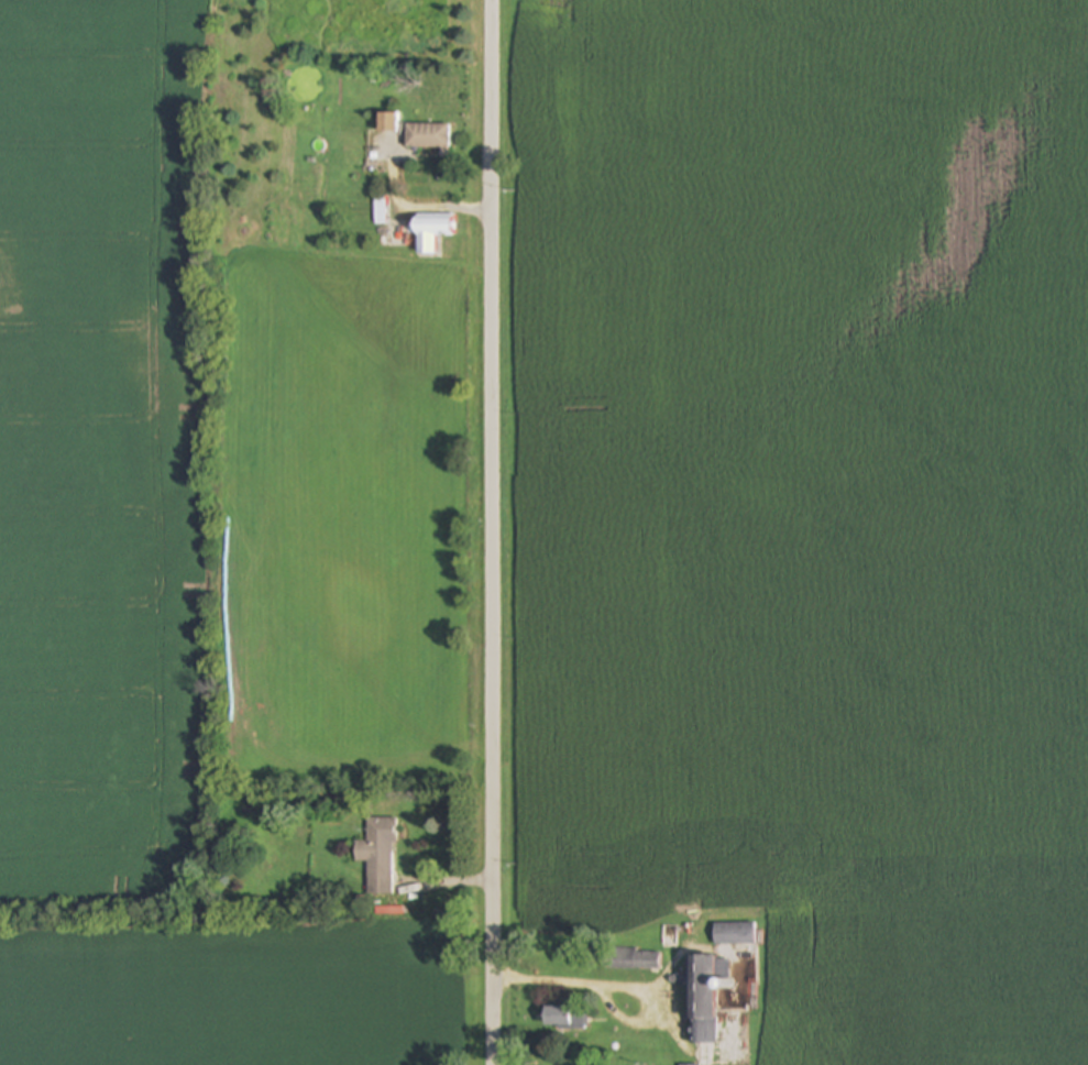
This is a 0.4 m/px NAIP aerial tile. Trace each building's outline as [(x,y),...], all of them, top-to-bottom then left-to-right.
[(397,132),(397,113),(378,113),(378,132),(397,132)] [(450,147),(450,124),(406,124),(406,147),(450,147)] [(415,255),(436,255),(436,236),(451,236),(451,216),(415,216),(415,255)] [(395,819),(367,818),(366,842),(355,841),(355,861),(368,861),(367,895),(394,896),(395,819)] [(755,924),(714,924),(714,945),(755,945),(755,924)] [(661,950),(606,949),(605,968),(660,970),(661,950)] [(717,988),(730,988),(730,957),(691,957),(691,1043),(717,1043),(717,988)] [(544,1028),(585,1028),(585,1007),(544,1007),(544,1028)]
